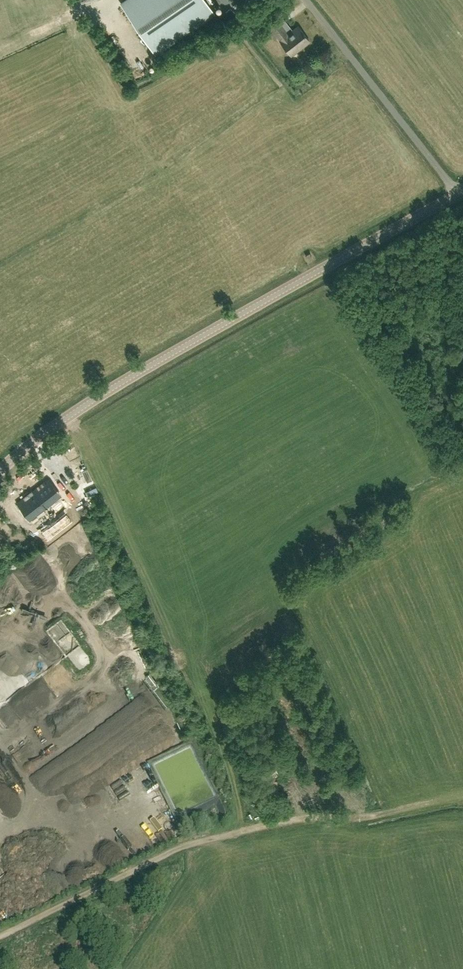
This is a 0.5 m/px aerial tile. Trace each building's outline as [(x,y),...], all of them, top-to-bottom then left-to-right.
[(119,3),(155,55),(215,14),(206,0),(124,0),(119,3)] [(226,11),(230,8),(234,12),(246,0),(215,0),(226,11)] [(291,55),(309,41),(298,26),(287,34),(278,22),(268,29),(276,38),(278,37),(280,40),(279,40),(291,55)] [(36,513),(58,499),(47,482),(35,490),(36,492),(32,495),(31,492),(20,500),(24,507),(29,504),(36,513)] [(66,526),(71,523),(65,515),(46,528),(52,536),(66,526)] [(79,555),(63,565),(69,574),(85,564),(79,555)] [(47,587),(55,582),(50,573),(42,577),(47,587)] [(61,592),(55,596),(58,599),(52,604),(58,612),(69,602),(61,592)] [(60,719),(39,729),(45,740),(65,731),(60,719)] [(19,753),(13,756),(16,762),(22,759),(19,753)]
